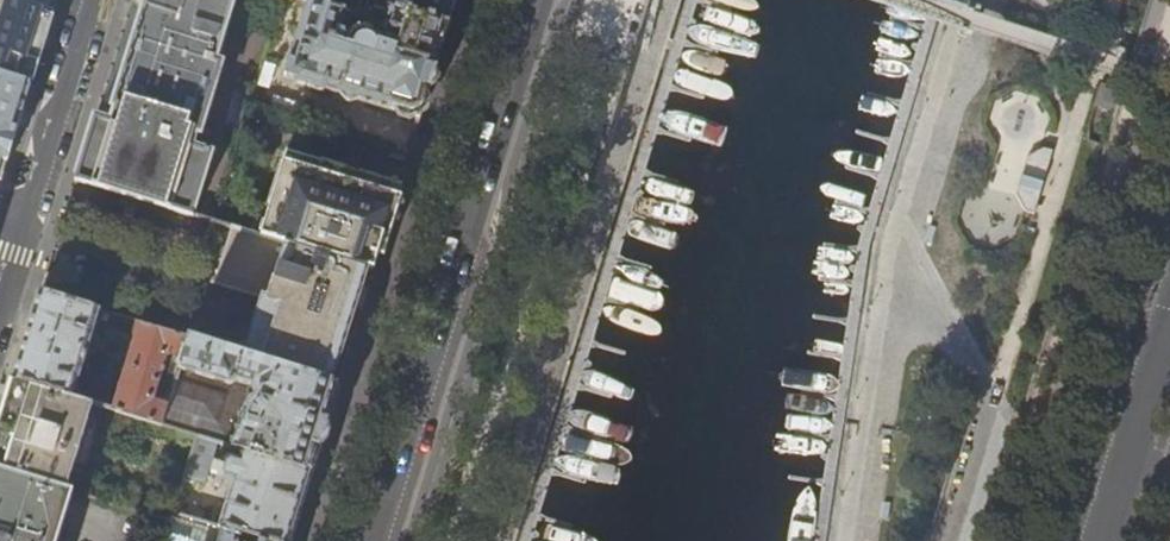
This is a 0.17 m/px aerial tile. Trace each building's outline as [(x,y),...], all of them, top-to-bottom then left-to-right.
[(52,11),(24,2),(17,0),(0,0),(0,76),(30,85),(41,49),(52,11)] [(24,2),(52,11),(56,0),(24,0),(24,2)] [(191,216),(211,152),(192,145),(196,132),(199,133),(221,64),(213,61),(232,0),(141,0),(139,7),(143,8),(112,106),(115,107),(110,122),(94,117),(75,180),(191,216)] [(306,1),(349,15),(361,18),(367,0),(304,0),(306,1)] [(383,3),(388,5),(448,25),(456,0),(384,0),(383,3)] [(419,119),(448,25),(388,5),(377,44),(372,43),(373,42),(369,39),(365,39),(361,40),(351,48),(340,45),(349,15),(306,1),(282,76),(294,80),(293,84),(321,92),(322,89),(419,119)] [(30,85),(0,76),(0,181),(14,137),(30,85)] [(1035,207),(1051,159),(1056,160),(1059,147),(1043,142),(1022,153),(1019,164),(1024,165),(1018,186),(1013,185),(1010,195),(1021,216),(1038,221),(1041,208),(1035,207)] [(376,258),(398,186),(285,151),(258,237),(363,268),(372,271),(376,258)] [(358,287),(363,268),(258,237),(232,228),(215,285),(261,299),(243,355),(329,382),(352,307),(355,296),(358,287)] [(162,425),(188,339),(40,293),(30,325),(13,380),(92,404),(162,425)] [(241,450),(310,472),(314,460),(324,426),(337,385),(329,382),(243,355),(188,339),(162,425),(196,435),(216,442),(241,450)] [(65,491),(92,404),(13,380),(0,422),(0,470),(65,491)] [(203,482),(216,442),(196,435),(183,476),(203,482)] [(220,527),(262,540),(288,540),(303,494),(310,472),(241,450),(239,458),(230,456),(227,455),(223,457),(220,460),(219,464),(213,463),(210,474),(215,475),(213,485),(218,486),(221,479),(231,482),(217,527),(220,527)] [(71,492),(65,491),(0,470),(0,540),(56,540),(71,492)] [(220,527),(215,540),(262,540),(220,527)]
